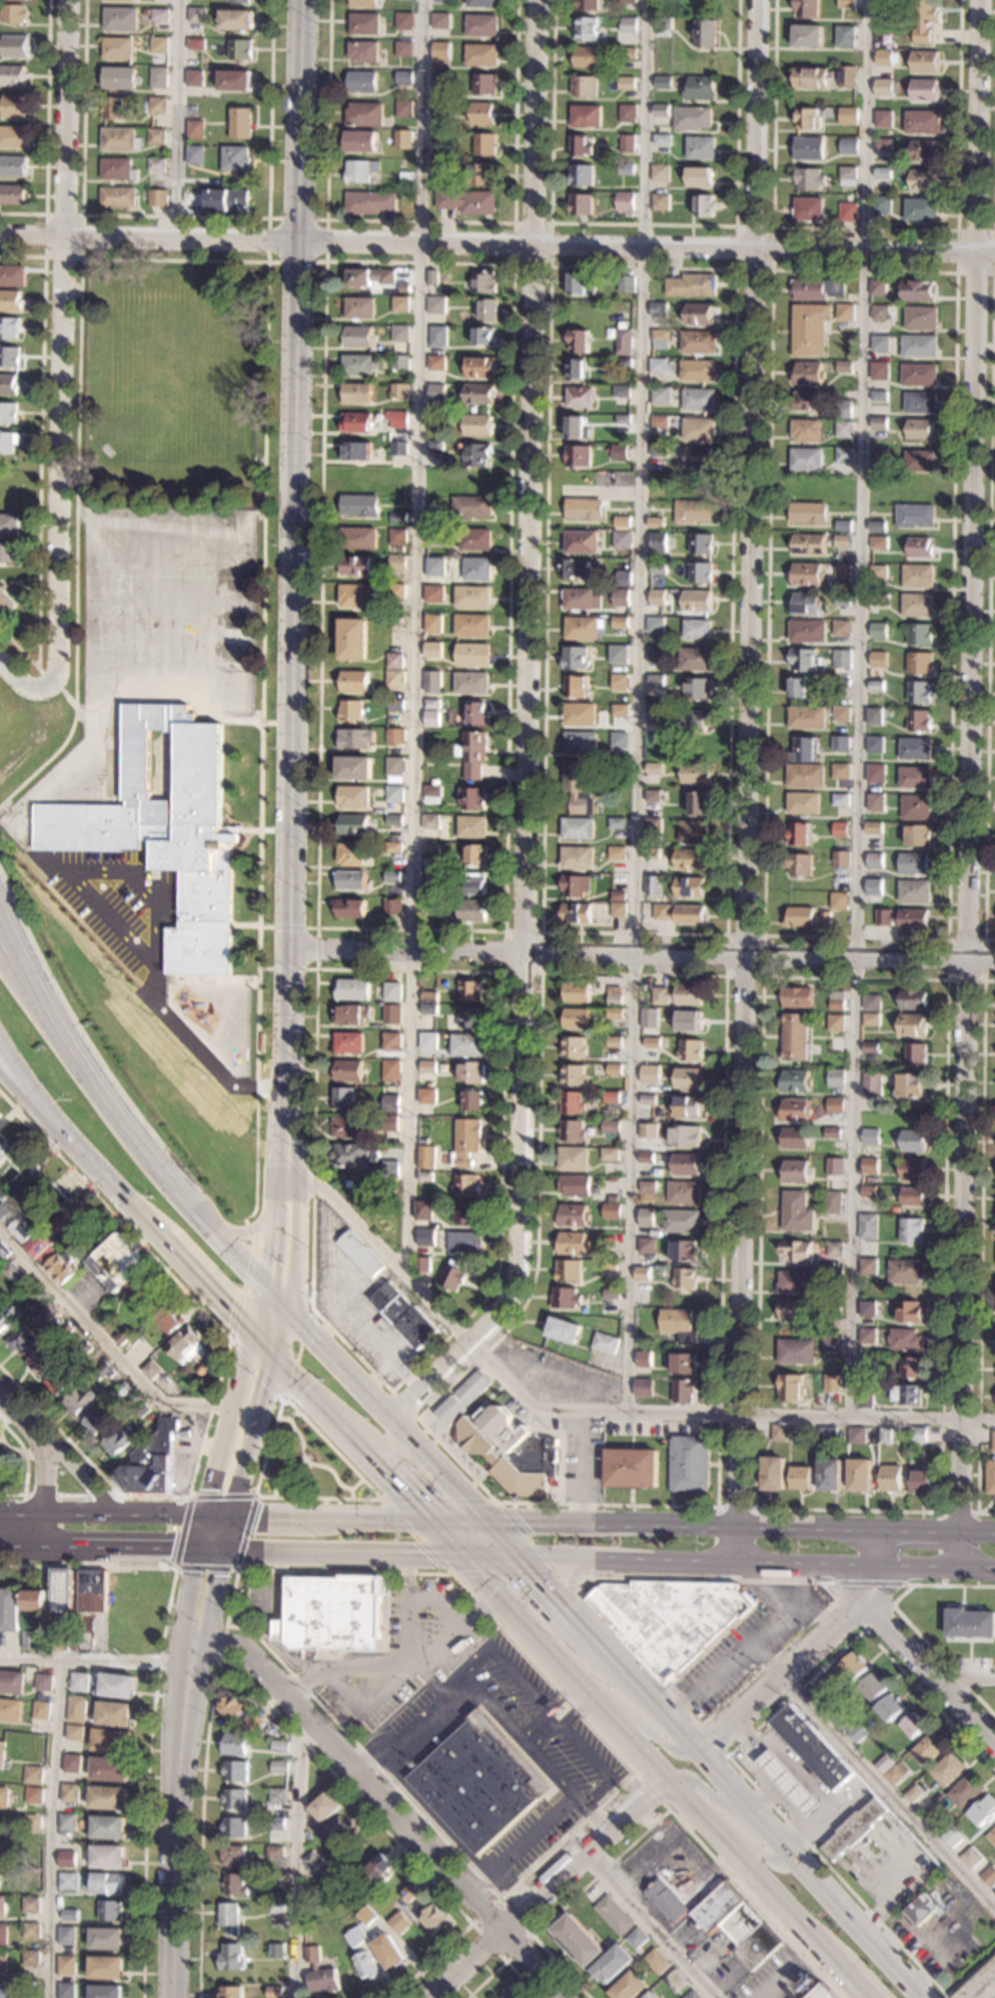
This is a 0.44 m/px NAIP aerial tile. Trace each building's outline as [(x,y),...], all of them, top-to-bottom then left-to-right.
[(577,10),(577,0),(601,0),(601,11),(577,10)] [(795,13),(795,0),(819,0),(819,18),(797,17),(797,13),(795,13)] [(839,8),(840,0),(856,0),(855,9),(839,8)] [(914,22),(915,0),(940,0),(939,10),(942,10),(941,24),(929,24),(929,29),(932,29),(931,44),(915,43),(915,29),(918,29),(918,23),(914,22)] [(26,8),(29,8),(29,20),(26,19),(26,22),(23,22),(21,25),(14,25),(13,22),(2,22),(2,4),(27,5),(26,8)] [(138,8),(137,31),(104,30),(105,7),(138,8)] [(206,8),(206,23),(189,23),(189,8),(206,8)] [(169,10),(168,22),(151,22),(152,9),(169,10)] [(253,23),(255,23),(255,29),(252,29),(252,31),(245,31),(245,33),(241,33),(241,30),(221,29),(221,10),(253,10),(253,23)] [(380,14),(379,34),(350,34),(351,13),(380,14)] [(414,30),(397,30),(397,13),(414,13),(414,30)] [(450,29),(432,29),(433,13),(450,13),(450,29)] [(498,37),(466,36),(467,15),(498,15),(498,37)] [(597,18),(596,41),(576,40),(577,17),(597,18)] [(672,18),(671,37),(657,36),(657,17),(672,18)] [(637,18),(636,33),(621,33),(621,18),(637,18)] [(716,47),(695,47),(695,20),(697,20),(717,20),(716,47)] [(823,47),(794,47),(795,25),(823,26),(823,47)] [(856,26),(856,48),(837,48),(837,26),(856,26)] [(29,58),(3,58),(3,35),(29,36),(29,58)] [(133,59),(104,58),(104,37),(133,38),(133,59)] [(168,53),(151,53),(151,37),(168,38),(168,53)] [(205,39),(204,51),(187,50),(188,38),(205,39)] [(252,46),(255,46),(255,52),(252,52),(252,60),(228,60),(228,40),(252,40),(252,46)] [(413,57),(396,57),(397,41),(413,42),(413,57)] [(378,63),(353,63),(353,59),(349,59),(349,42),(379,42),(378,63)] [(450,69),(433,68),(434,42),(450,42),(450,69)] [(497,66),(466,66),(466,44),(497,45),(497,66)] [(603,68),(574,67),(574,54),(576,54),(576,47),(604,48),(603,68)] [(636,48),(636,60),(620,59),(621,48),(636,48)] [(893,53),(900,53),(900,64),(893,64),(893,66),(877,66),(877,50),(893,51),(893,53)] [(939,73),(913,73),(913,51),(939,51),(939,73)] [(26,87),(0,86),(0,65),(26,66),(25,73),(28,73),(28,79),(26,79),(26,87)] [(856,67),(856,88),(839,88),(840,66),(856,67)] [(167,88),(150,88),(150,67),(168,67),(167,88)] [(135,69),(135,77),(141,77),(140,85),(135,85),(134,90),(104,89),(104,68),(135,69)] [(828,71),(834,71),(834,78),(828,78),(828,88),(795,88),(795,68),(828,68),(828,71)] [(203,87),(187,87),(187,70),(204,70),(203,87)] [(251,91),(220,90),(220,71),(251,71),(251,91)] [(413,71),(413,84),(396,83),(397,71),(413,71)] [(377,92),(348,92),(349,72),(377,72),(377,92)] [(450,72),(449,90),(432,89),(433,72),(450,72)] [(496,95),(474,94),(474,75),(497,75),(496,95)] [(598,77),(597,97),(571,96),(572,76),(598,77)] [(636,77),(635,90),(619,90),(619,77),(636,77)] [(672,89),(655,89),(656,77),(671,77),(672,77),(672,89)] [(715,100),(685,99),(685,86),(689,86),(689,77),(714,77),(715,77),(715,100)] [(894,82),(901,82),(901,94),(894,94),(894,96),(876,96),(876,79),(894,79),(894,82)] [(938,101),(913,101),(913,79),(938,79),(938,101)] [(26,102),(29,102),(29,110),(25,109),(25,118),(2,118),(3,95),(26,95),(26,102)] [(127,98),(127,120),(118,119),(117,121),(114,121),(114,119),(103,119),(103,112),(101,112),(101,106),(103,106),(103,97),(127,98)] [(166,98),(166,109),(151,109),(151,97),(166,98)] [(413,117),(397,117),(397,100),(413,100),(413,117)] [(447,115),(432,115),(432,114),(432,101),(448,101),(447,115)] [(383,127),(347,126),(347,108),(351,108),(351,103),(384,104),(383,127)] [(493,104),(493,112),(496,112),(495,125),(472,124),(472,103),(493,104)] [(637,105),(636,123),(620,122),(620,104),(637,105)] [(669,118),(654,117),(654,104),(668,105),(670,105),(669,118)] [(601,106),(601,128),(572,127),(572,105),(601,106)] [(252,139),(231,138),(231,107),(252,108),(252,139)] [(712,129),(700,128),(700,131),(675,130),(676,107),(712,108),(712,129)] [(818,109),(818,117),(820,117),(820,121),(821,122),(821,127),(820,128),(820,130),(798,129),(798,124),(795,124),(795,114),(798,114),(798,108),(818,109)] [(856,124),(841,124),(841,109),(856,109),(856,124)] [(893,127),(876,127),(877,110),(892,110),(893,110),(893,127)] [(940,125),(942,125),(942,134),(906,133),(906,111),(940,111),(940,125)] [(204,139),(187,138),(187,120),(204,120),(204,139)] [(29,148),(0,148),(0,126),(29,126),(29,148)] [(136,138),(142,138),(142,150),(136,150),(136,151),(102,150),(103,128),(136,128),(136,138)] [(166,129),(166,144),(149,144),(149,128),(166,129)] [(412,130),(412,147),(410,147),(396,146),(396,130),(412,130)] [(448,131),(448,142),(432,141),(433,130),(448,131)] [(378,152),(348,151),(348,131),(379,132),(378,152)] [(496,134),(495,155),(474,155),(475,134),(496,134)] [(671,135),(671,146),(654,146),(655,134),(671,135)] [(635,135),(635,153),(620,152),(621,135),(635,135)] [(588,137),(588,145),(594,145),(594,154),(588,154),(588,157),(571,157),(572,136),(588,137)] [(715,160),(687,159),(687,136),(715,137),(715,160)] [(825,137),(824,161),(795,160),(795,137),(825,137)] [(858,155),(841,155),(841,139),(859,139),(858,155)] [(892,150),(876,150),(876,139),(892,139),(892,150)] [(937,146),(939,146),(939,162),(912,161),(912,140),(938,140),(937,146)] [(204,165),(187,164),(187,146),(188,146),(204,146),(204,165)] [(249,156),(251,156),(251,171),(222,171),(223,146),(249,146),(249,156)] [(25,177),(0,176),(0,156),(28,157),(27,170),(25,169),(25,177)] [(132,169),(139,169),(139,180),(102,179),(103,158),(132,158),(132,169)] [(165,158),(165,171),(148,171),(148,158),(165,158)] [(407,160),(407,167),(398,167),(399,159),(407,160)] [(445,170),(431,169),(431,160),(446,160),(445,170)] [(382,173),(371,173),(371,183),(347,182),(348,161),(382,162),(382,173)] [(492,170),(495,170),(495,186),(467,186),(467,163),(492,164),(492,170)] [(634,175),(620,175),(620,164),(635,164),(634,175)] [(593,186),(571,185),(571,165),(594,165),(593,186)] [(670,165),(670,182),(652,182),(652,165),(670,165)] [(714,167),(713,188),(687,187),(687,167),(714,167)] [(857,180),(855,180),(855,186),(841,186),(841,180),(840,180),(840,167),(857,167),(857,180)] [(891,179),(876,179),(876,168),(891,168),(891,179)] [(821,176),(826,176),(826,185),(821,185),(821,190),(799,190),(799,185),(797,185),(797,169),(821,169),(821,176)] [(937,170),(937,176),(939,176),(938,191),(912,191),(912,169),(937,170)] [(414,173),(413,185),(399,184),(400,172),(414,173)] [(26,193),(29,193),(29,204),(26,203),(26,205),(0,205),(1,184),(26,185),(26,193)] [(136,208),(101,207),(101,187),(136,187),(136,208)] [(167,206),(149,206),(149,190),(167,190),(167,206)] [(248,205),(239,205),(239,211),(207,211),(207,190),(249,190),(248,205)] [(495,215),(462,214),(462,207),(457,207),(457,209),(437,209),(437,190),(458,191),(458,192),(462,193),(462,191),(496,192),(495,215)] [(397,211),(380,210),(379,215),(347,214),(347,192),(397,193),(397,211)] [(635,193),(634,212),(617,212),(617,192),(635,193)] [(593,195),(592,215),(570,214),(571,194),(593,195)] [(670,194),(669,211),(653,211),(653,194),(670,194)] [(714,196),(714,202),(717,202),(716,210),(714,210),(713,217),(695,217),(696,196),(714,196)] [(892,197),(891,213),(874,212),(875,196),(892,197)] [(823,221),(795,221),(795,198),(824,198),(823,221)] [(939,199),(938,221),(906,221),(907,198),(939,199)] [(857,222),(840,222),(840,203),(858,203),(857,222)] [(25,287),(0,286),(0,265),(26,266),(25,287)] [(396,285),(372,285),(372,287),(349,286),(349,269),(396,270),(396,285)] [(439,270),(438,286),(429,285),(429,270),(439,270)] [(493,279),(497,279),(497,293),(474,293),(474,274),(487,275),(487,271),(494,271),(493,279)] [(595,295),(569,295),(569,273),(596,274),(595,295)] [(715,297),(666,296),(667,278),(684,278),(684,274),(716,275),(715,297)] [(634,293),(618,292),(619,276),(632,276),(635,276),(634,293)] [(936,301),(903,301),(904,278),(936,279),(936,301)] [(846,297),(828,297),(827,301),(795,300),(795,294),(791,294),(792,279),(846,280),(846,297)] [(887,296),(872,296),(872,280),(887,280),(887,296)] [(412,284),(412,293),(402,293),(403,284),(412,284)] [(24,312),(0,311),(0,291),(22,292),(22,300),(27,300),(27,305),(24,305),(24,312)] [(375,319),(347,318),(347,297),(376,298),(375,319)] [(410,297),(410,313),(393,312),(393,297),(410,297)] [(446,315),(428,314),(429,297),(446,297),(446,315)] [(497,321),(480,321),(480,299),(497,300),(497,321)] [(667,318),(651,318),(651,302),(667,303),(667,318)] [(712,318),(715,318),(715,325),(686,325),(686,304),(713,304),(712,318)] [(832,321),(826,321),(825,356),(793,355),(794,304),(832,305),(832,321)] [(855,321),(838,321),(838,304),(855,304),(855,321)] [(890,321),(873,320),(873,305),(890,305),(890,321)] [(938,329),(906,329),(906,306),(938,307),(938,329)] [(18,339),(0,339),(0,318),(22,318),(22,332),(18,332),(18,339)] [(410,342),(393,342),(393,325),(410,326),(410,342)] [(448,326),(447,347),(430,347),(431,325),(448,326)] [(373,348),(347,347),(347,326),(373,327),(374,327),(373,348)] [(494,328),(494,338),(497,338),(496,346),(474,345),(475,327),(494,328)] [(632,355),(615,355),(616,329),(632,329),(632,355)] [(588,354),(572,353),(572,344),(569,344),(570,330),(589,331),(588,354)] [(670,330),(670,342),(668,342),(668,350),(653,350),(653,342),(652,341),(652,330),(670,330)] [(716,354),(681,353),(682,331),(716,331),(716,354)] [(890,335),(890,351),(873,351),(873,335),(890,335)] [(938,357),(903,357),(903,335),(939,336),(938,357)] [(21,366),(0,366),(0,347),(21,347),(21,366)] [(375,360),(381,360),(381,369),(375,369),(375,376),(344,376),(344,355),(375,355),(375,360)] [(410,356),(409,370),(392,370),(393,355),(410,356)] [(446,371),(429,371),(429,356),(446,356),(446,371)] [(496,378),(467,377),(468,357),(497,358),(496,378)] [(631,367),(617,367),(617,358),(631,358),(631,367)] [(667,359),(667,362),(675,362),(675,372),(667,372),(667,375),(650,374),(650,358),(667,359)] [(585,381),(568,380),(569,359),(584,359),(585,359),(585,381)] [(715,361),(714,382),(681,381),(681,360),(715,361)] [(853,373),(838,373),(838,361),(853,361),(853,373)] [(890,362),(889,381),(872,380),(872,361),(890,362)] [(822,372),(826,372),(825,379),(822,379),(822,385),(794,385),(794,370),(797,370),(797,363),(822,363),(822,372)] [(937,386),(902,386),(903,364),(938,364),(937,386)] [(20,396),(0,396),(0,374),(20,375),(19,383),(21,383),(20,396)] [(373,384),(373,404),(344,403),(345,383),(373,384)] [(410,384),(409,399),(392,398),(392,383),(410,384)] [(444,398),(430,398),(430,384),(444,384),(444,398)] [(496,385),(496,393),(495,393),(494,405),(465,404),(466,384),(496,385)] [(629,397),(613,397),(614,386),(629,386),(629,397)] [(593,408),(568,407),(568,387),(593,387),(593,408)] [(671,387),(670,404),(652,404),(653,387),(671,387)] [(714,411),(683,410),(684,389),(715,390),(714,411)] [(888,391),(888,402),(872,402),(873,390),(888,391)] [(821,401),(825,401),(825,411),(794,411),(795,391),(821,392),(821,401)] [(937,414),(906,413),(906,392),(938,393),(937,414)] [(853,400),(852,419),(838,418),(838,400),(853,400)] [(19,424),(0,423),(0,403),(19,403),(19,424)] [(409,412),(408,429),(392,429),(392,420),(386,420),(387,411),(409,412)] [(374,413),(373,433),(343,432),(344,412),(374,413)] [(492,415),(492,422),(493,422),(493,437),(465,436),(466,414),(492,415)] [(631,415),(631,424),(616,424),(616,415),(631,415)] [(669,428),(652,427),(652,416),(669,417),(669,428)] [(585,429),(590,429),(590,438),(567,438),(567,417),(585,417),(585,429)] [(715,418),(714,441),(683,440),(684,417),(715,418)] [(887,430),(872,430),(873,417),(888,417),(887,430)] [(935,434),(932,434),(932,440),(908,439),(909,419),(936,420),(935,434)] [(820,443),(795,442),(795,437),(792,437),(792,420),(821,420),(820,443)] [(854,421),(853,439),(837,438),(837,421),(854,421)] [(17,454),(0,454),(0,432),(1,433),(1,429),(5,430),(5,433),(22,433),(22,444),(17,444),(17,454)] [(408,442),(408,456),(391,455),(392,441),(408,442)] [(444,441),(443,450),(429,450),(429,441),(444,441)] [(373,443),(372,461),(343,460),(343,442),(373,443)] [(492,444),(492,453),(490,453),(490,459),(487,459),(487,467),(465,466),(466,451),(461,451),(461,443),(492,444)] [(628,444),(628,460),(612,459),(612,444),(628,444)] [(591,467),(566,467),(567,446),(591,446),(591,467)] [(666,446),(667,457),(650,457),(650,446),(666,446)] [(713,448),(713,469),(686,468),(686,447),(713,448)] [(855,464),(837,463),(837,447),(855,447),(855,464)] [(822,470),(791,470),(791,448),(823,449),(822,470)] [(889,449),(889,460),(872,460),(872,448),(889,449)] [(935,472),(906,472),(906,451),(936,451),(935,472)] [(380,518),(360,517),(360,516),(343,515),(343,495),(380,496),(380,518)] [(492,518),(473,518),(473,520),(453,520),(453,497),(492,497),(492,518)] [(604,500),(603,522),(584,521),(584,520),(566,519),(567,498),(604,500)] [(714,522),(696,522),(695,525),(675,524),(675,500),(715,501),(714,522)] [(827,526),(808,525),(808,524),(790,523),(790,503),(827,503),(827,526)] [(936,505),(935,526),(917,525),(917,529),(897,528),(897,504),(936,505)] [(407,514),(406,524),(391,523),(392,513),(407,514)] [(443,514),(442,524),(427,524),(427,513),(443,514)] [(20,535),(0,535),(0,514),(20,514),(20,535)] [(630,517),(630,527),(615,527),(615,517),(630,517)] [(664,518),(664,529),(648,528),(648,518),(664,518)] [(852,521),(852,531),(837,531),(837,520),(852,521)] [(886,522),(886,532),(870,532),(871,522),(886,522)] [(426,528),(427,544),(438,544),(437,527),(426,528)] [(378,529),(377,549),(342,548),(343,528),(378,529)] [(407,529),(406,546),(390,545),(391,529),(407,529)] [(491,551),(461,550),(461,529),(492,529),(491,551)] [(598,554),(565,554),(566,531),(596,531),(598,531),(598,554)] [(632,549),(614,549),(614,531),(632,531),(632,549)] [(666,553),(651,552),(651,532),(667,533),(666,553)] [(713,534),(713,555),(689,554),(690,534),(713,534)] [(825,535),(825,555),(793,554),(793,553),(790,553),(790,547),(793,547),(794,534),(825,535)] [(851,535),(851,548),(835,548),(836,535),(851,535)] [(888,549),(872,549),(872,537),(888,537),(888,549)] [(931,544),(934,544),(934,558),(909,558),(909,537),(931,537),(931,544)] [(19,563),(0,562),(0,542),(19,542),(19,563)] [(371,557),(371,576),(342,575),(342,556),(371,557)] [(406,556),(406,571),(389,570),(390,556),(406,556)] [(445,577),(427,576),(427,558),(445,558),(445,577)] [(491,581),(464,581),(464,558),(491,558),(491,581)] [(573,561),(590,562),(590,567),(593,567),(593,572),(590,572),(590,577),(573,577),(573,579),(563,579),(563,574),(560,574),(560,565),(563,565),(563,559),(573,560),(573,561)] [(667,562),(666,574),(650,574),(651,562),(667,562)] [(712,584),(689,583),(690,563),(712,563),(712,584)] [(821,564),(821,573),(824,573),(824,581),(821,581),(821,587),(792,586),(792,584),(788,583),(788,571),(793,571),(793,563),(821,564)] [(934,565),(934,589),(903,588),(904,564),(934,565)] [(851,582),(836,581),(836,565),(851,565),(851,582)] [(887,566),(887,579),(871,578),(872,565),(887,566)] [(631,571),(631,587),(616,586),(617,571),(631,571)] [(4,620),(0,616),(0,586),(1,585),(2,586),(5,583),(9,587),(6,590),(20,604),(4,620)] [(405,585),(405,599),(389,599),(389,584),(405,585)] [(369,586),(368,607),(343,607),(343,601),(341,601),(341,585),(369,586)] [(444,586),(444,603),(425,603),(426,585),(444,586)] [(490,608),(456,608),(456,586),(490,587),(490,608)] [(629,589),(629,600),(613,599),(613,588),(629,589)] [(592,596),(601,596),(601,610),(563,610),(564,589),(592,589),(592,596)] [(665,591),(664,605),(650,605),(650,590),(665,591)] [(711,612),(683,612),(684,591),(711,591),(711,612)] [(819,593),(819,601),(822,601),(822,610),(819,610),(819,615),(791,614),(791,605),(793,605),(794,592),(819,593)] [(851,594),(851,607),(835,606),(835,593),(851,594)] [(933,594),(933,617),(902,616),(903,593),(933,594)] [(889,594),(889,607),(873,606),(873,594),(889,594)] [(442,633),(425,633),(426,614),(442,615),(442,633)] [(490,637),(455,636),(456,614),(490,615),(490,637)] [(598,640),(565,640),(566,617),(599,618),(598,640)] [(628,618),(627,628),(612,628),(612,617),(628,618)] [(664,617),(664,633),(647,633),(647,617),(664,617)] [(367,661),(339,660),(340,619),(368,620),(367,661)] [(711,620),(711,640),(684,639),(684,619),(711,620)] [(851,621),(851,637),(834,636),(834,620),(851,621)] [(826,643),(790,643),(790,621),(801,621),(826,621),(826,643)] [(887,623),(887,639),(871,638),(872,623),(887,623)] [(933,624),(933,645),(907,644),(907,623),(933,624)] [(442,643),(441,658),(425,658),(425,642),(442,643)] [(490,666),(456,666),(457,643),(490,644),(490,666)] [(628,646),(627,664),(608,664),(609,645),(628,646)] [(664,646),(664,663),(648,663),(648,646),(664,646)] [(587,670),(563,669),(564,647),(587,647),(587,670)] [(711,649),(711,671),(680,670),(680,648),(711,649)] [(817,657),(822,657),(822,665),(816,665),(816,672),(794,672),(794,666),(790,666),(790,649),(817,649),(817,657)] [(850,661),(836,660),(836,650),(851,650),(850,661)] [(887,668),(871,668),(872,652),(887,652),(887,668)] [(933,654),(933,674),(907,673),(908,653),(933,654)] [(403,669),(387,669),(388,654),(403,654),(403,669)] [(404,671),(404,688),(386,688),(387,670),(404,671)] [(368,672),(368,693),(341,692),(341,671),(368,672)] [(441,671),(440,694),(424,693),(424,671),(441,671)] [(489,695),(454,694),(455,673),(489,673),(489,695)] [(628,675),(627,691),(611,690),(611,674),(628,675)] [(588,676),(587,691),(585,690),(585,698),(564,698),(565,675),(588,676)] [(664,675),(664,688),(649,688),(649,675),(664,675)] [(710,699),(685,698),(685,678),(710,679),(710,699)] [(807,698),(789,698),(789,679),(807,679),(807,698)] [(850,679),(850,687),(837,687),(837,679),(850,679)] [(883,691),(870,691),(870,681),(884,681),(883,691)] [(930,682),(930,689),(932,689),(932,703),(909,702),(909,681),(930,682)] [(439,709),(425,709),(425,699),(438,700),(439,700),(439,709)] [(362,701),(362,721),(344,720),(344,721),(340,721),(340,707),(342,707),(342,700),(362,701)] [(403,700),(403,711),(388,710),(388,700),(403,700)] [(486,703),(485,716),(489,716),(489,725),(467,724),(467,702),(486,703)] [(596,704),(595,727),(564,726),(565,703),(596,704)] [(189,705),(188,713),(196,714),(196,724),(222,724),(221,826),(240,827),(240,830),(240,833),(238,833),(238,843),(232,843),(231,926),(230,975),(166,974),(166,927),(179,928),(180,871),(152,870),(152,842),(141,842),(140,850),(123,849),(123,852),(34,851),(34,804),(125,806),(126,801),(121,801),(122,704),(189,705)] [(628,705),(628,717),(612,716),(612,704),(628,705)] [(664,704),(663,724),(648,723),(649,704),(664,704)] [(850,707),(850,722),(833,722),(834,706),(850,707)] [(825,729),(789,729),(789,707),(825,708),(825,729)] [(882,725),(867,725),(867,708),(882,708),(882,725)] [(439,727),(425,727),(425,710),(439,711),(439,727)] [(929,711),(929,718),(932,718),(931,731),(908,731),(909,710),(929,711)] [(709,726),(705,726),(705,733),(682,732),(682,711),(710,711),(709,726)] [(405,730),(405,745),(387,744),(387,729),(405,730)] [(375,743),(370,743),(370,749),(339,749),(339,734),(339,730),(375,730),(375,743)] [(487,732),(486,763),(482,763),(482,780),(464,780),(464,762),(462,762),(462,757),(454,757),(454,745),(463,746),(464,731),(487,732)] [(597,733),(596,756),(565,755),(566,749),(564,749),(564,732),(597,733)] [(628,749),(611,748),(611,732),(628,732),(628,749)] [(849,752),(832,752),(832,736),(849,736),(849,752)] [(884,753),(867,753),(867,736),(884,736),(884,753)] [(818,763),(788,762),(789,752),(794,752),(794,737),(818,738),(818,763)] [(931,760),(900,759),(901,738),(931,739),(931,760)] [(371,780),(338,780),(338,757),(372,757),(371,780)] [(404,775),(403,775),(402,783),(388,783),(388,776),(387,776),(387,757),(404,758),(404,775)] [(588,782),(590,782),(590,788),(591,788),(591,797),(594,797),(594,815),(571,814),(571,792),(563,792),(564,761),(588,762),(588,782)] [(662,764),(662,774),(646,774),(647,763),(662,764)] [(709,764),(708,784),(692,784),(682,783),(683,763),(709,764)] [(850,779),(832,779),(832,764),(850,764),(850,779)] [(885,784),(867,783),(867,764),(886,764),(885,784)] [(824,789),(787,788),(787,765),(824,765),(824,789)] [(930,788),(900,788),(900,767),(931,767),(930,788)] [(441,786),(440,804),(425,803),(425,797),(424,797),(425,785),(441,786)] [(369,787),(368,809),(340,808),(340,807),(339,807),(339,786),(369,787)] [(403,787),(403,803),(387,803),(388,786),(403,787)] [(483,788),(483,793),(486,793),(485,810),(462,810),(462,794),(459,794),(459,788),(483,788)] [(660,803),(646,803),(646,790),(661,790),(660,803)] [(709,815),(690,815),(691,793),(709,793),(709,815)] [(819,815),(787,814),(788,793),(819,793),(819,815)] [(884,812),(868,811),(868,793),(884,794),(884,812)] [(834,794),(849,794),(849,806),(833,806),(834,794)] [(930,820),(902,820),(902,795),(931,795),(930,820)] [(368,835),(339,834),(339,815),(367,816),(368,816),(368,835)] [(402,815),(402,825),(387,825),(387,815),(402,815)] [(440,815),(439,830),(422,829),(423,815),(440,815)] [(486,838),(458,838),(459,816),(487,817),(486,838)] [(594,840),(562,840),(562,818),(594,818),(594,840)] [(626,818),(626,830),(609,829),(609,818),(626,818)] [(661,836),(644,835),(645,818),(662,818),(661,836)] [(706,843),(679,843),(679,821),(707,821),(706,843)] [(809,846),(789,846),(789,839),(787,839),(788,829),(789,829),(790,822),(810,823),(809,846)] [(848,838),(833,837),(834,822),(848,822),(848,838)] [(882,835),(866,835),(866,822),(883,822),(882,835)] [(930,846),(906,846),(906,825),(931,825),(930,846)] [(402,843),(402,853),(386,853),(386,842),(402,843)] [(363,844),(363,867),(342,866),(342,863),(337,863),(338,843),(363,844)] [(439,854),(422,854),(422,843),(427,843),(439,843),(439,854)] [(487,845),(487,865),(467,865),(467,844),(487,845)] [(626,847),(625,860),(624,860),(608,859),(609,846),(626,847)] [(593,847),(593,870),(561,869),(562,847),(593,847)] [(660,849),(659,859),(645,859),(646,848),(660,849)] [(704,850),(704,869),(676,869),(676,850),(704,850)] [(850,851),(850,868),(833,868),(833,851),(850,851)] [(883,853),(882,868),(867,868),(868,853),(883,853)] [(928,858),(930,858),(930,871),(928,871),(928,875),(900,874),(900,853),(928,854),(928,858)] [(812,855),(811,877),(789,876),(789,869),(786,869),(787,854),(812,855)] [(366,872),(365,893),(358,893),(358,890),(337,890),(338,879),(334,879),(334,873),(337,873),(337,871),(366,872)] [(401,872),(400,882),(385,882),(385,871),(401,872)] [(434,879),(426,879),(426,871),(434,871),(434,879)] [(485,895),(467,894),(467,873),(486,873),(485,895)] [(590,876),(590,893),(584,893),(584,898),(565,897),(565,892),(561,891),(562,875),(590,876)] [(667,896),(645,896),(645,876),(668,876),(667,896)] [(703,897),(675,897),(676,878),(703,878),(703,897)] [(882,890),(866,890),(866,879),(882,879),(882,890)] [(929,904),(899,903),(899,880),(901,880),(930,881),(929,904)] [(626,892),(625,901),(610,901),(610,891),(626,892)] [(848,910),(831,910),(831,893),(848,893),(848,910)] [(366,900),(365,918),(336,918),(336,908),(333,908),(333,900),(337,900),(337,899),(366,900)] [(401,914),(384,914),(384,900),(401,900),(401,914)] [(484,907),(485,907),(485,922),(458,922),(458,900),(484,901),(484,907)] [(626,903),(626,918),(599,917),(600,904),(611,904),(611,902),(626,903)] [(591,904),(590,924),(561,923),(561,921),(557,921),(558,912),(562,912),(562,903),(591,904)] [(704,906),(704,914),(708,914),(708,922),(704,922),(704,925),(675,924),(675,919),(671,919),(671,921),(653,921),(654,904),(704,906)] [(814,908),(814,916),(821,916),(821,912),(830,912),(830,927),(821,927),(821,926),(788,925),(788,928),(783,927),(783,920),(786,921),(786,914),(788,914),(788,907),(814,908)] [(929,928),(900,928),(900,922),(892,922),(892,926),(876,926),(876,909),(893,909),(893,914),(900,914),(900,910),(929,910),(929,928)] [(369,1001),(335,1000),(335,987),(338,987),(338,979),(369,980),(369,1001)] [(481,1001),(460,1000),(461,989),(459,989),(459,981),(481,982),(481,1001)] [(401,983),(401,1001),(384,1001),(385,983),(401,983)] [(589,1003),(564,1002),(565,983),(589,984),(590,984),(589,1003)] [(702,1005),(676,1005),(676,1001),(669,1001),(669,1004),(654,1004),(654,988),(676,987),(677,985),(702,985),(702,1005)] [(622,1005),(608,1005),(608,986),(623,987),(622,1005)] [(812,988),(812,1008),(783,1007),(783,987),(812,988)] [(920,988),(920,990),(928,991),(927,1010),(900,1009),(901,990),(905,990),(905,987),(920,988)] [(845,991),(845,1010),(830,1010),(831,991),(845,991)] [(437,1003),(421,1002),(422,992),(433,992),(437,992),(437,1003)] [(881,995),(881,1011),(863,1011),(864,995),(881,995)] [(437,1015),(421,1014),(421,1004),(437,1004),(437,1015)] [(365,1007),(370,1007),(370,1019),(365,1019),(365,1025),(335,1025),(335,1005),(365,1006),(365,1007)] [(401,1006),(401,1024),(384,1024),(384,1005),(401,1006)] [(481,1014),(483,1014),(483,1020),(481,1020),(481,1028),(458,1027),(459,1018),(461,1018),(461,1007),(481,1008),(481,1014)] [(623,1009),(623,1019),(608,1019),(608,1008),(623,1009)] [(659,1008),(659,1019),(644,1019),(644,1008),(659,1008)] [(589,1028),(564,1028),(564,1009),(589,1009),(589,1028)] [(701,1031),(677,1031),(677,1011),(702,1011),(701,1031)] [(881,1013),(880,1026),(864,1026),(864,1013),(881,1013)] [(808,1015),(807,1061),(782,1060),(784,1014),(808,1015)] [(845,1015),(845,1032),(828,1031),(829,1014),(845,1015)] [(925,1022),(928,1022),(927,1036),(900,1036),(900,1015),(925,1015),(925,1022)] [(363,1033),(363,1054),(334,1053),(335,1032),(363,1033)] [(437,1050),(420,1050),(420,1032),(435,1033),(437,1033),(437,1050)] [(401,1051),(382,1051),(383,1033),(399,1033),(401,1033),(401,1051)] [(483,1057),(451,1056),(451,1034),(481,1035),(483,1035),(483,1057)] [(622,1037),(622,1048),(608,1048),(608,1036),(622,1037)] [(585,1048),(587,1048),(587,1056),(584,1056),(584,1058),(563,1057),(563,1037),(585,1038),(585,1048)] [(661,1037),(660,1049),(645,1048),(645,1037),(661,1037)] [(681,1040),(703,1041),(701,1062),(681,1061),(681,1060),(678,1060),(678,1052),(680,1052),(681,1040)] [(880,1042),(879,1054),(876,1054),(864,1053),(864,1042),(880,1042)] [(927,1065),(907,1065),(907,1044),(927,1044),(927,1065)] [(362,1082),(335,1081),(335,1060),(362,1061),(362,1082)] [(400,1060),(400,1081),(383,1080),(383,1060),(400,1060)] [(436,1074),(420,1074),(420,1061),(436,1061),(436,1074)] [(483,1063),(482,1084),(459,1083),(459,1062),(483,1063)] [(622,1064),(621,1076),(608,1075),(608,1064),(622,1064)] [(584,1076),(586,1076),(586,1084),(584,1084),(584,1086),(562,1085),(562,1065),(584,1065),(584,1076)] [(659,1084),(641,1084),(642,1065),(660,1065),(659,1084)] [(701,1069),(701,1089),(675,1089),(676,1068),(701,1069)] [(845,1069),(845,1088),(828,1087),(829,1069),(845,1069)] [(810,1071),(809,1079),(812,1079),(812,1087),(809,1087),(808,1093),(781,1092),(781,1077),(783,1077),(783,1070),(810,1071)] [(882,1072),(882,1096),(864,1095),(864,1072),(882,1072)] [(924,1074),(924,1078),(927,1078),(927,1090),(924,1089),(924,1098),(898,1098),(899,1073),(924,1074)] [(355,1088),(355,1110),(334,1109),(334,1088),(355,1088)] [(434,1089),(434,1104),(419,1104),(419,1088),(434,1089)] [(482,1111),(464,1110),(464,1092),(483,1092),(482,1111)] [(582,1092),(582,1103),(586,1103),(586,1110),(582,1110),(582,1115),(561,1114),(562,1092),(582,1092)] [(619,1093),(618,1111),(608,1110),(609,1103),(603,1103),(603,1092),(619,1093)] [(399,1112),(383,1112),(383,1095),(399,1095),(399,1112)] [(656,1106),(642,1105),(642,1095),(656,1095),(656,1106)] [(676,1096),(701,1097),(700,1118),(675,1117),(676,1096)] [(844,1114),(828,1114),(828,1097),(844,1098),(844,1114)] [(809,1099),(809,1107),(812,1107),(811,1116),(808,1116),(808,1122),(780,1121),(780,1106),(782,1106),(782,1098),(809,1099)] [(364,1138),(333,1137),(333,1118),(346,1118),(346,1116),(365,1116),(364,1138)] [(398,1131),(381,1131),(381,1116),(398,1117),(398,1131)] [(480,1123),(482,1123),(481,1141),(480,1141),(480,1153),(469,1153),(469,1158),(472,1158),(472,1168),(457,1167),(457,1158),(461,1158),(461,1153),(456,1152),(456,1119),(480,1120),(480,1123)] [(583,1121),(583,1130),(586,1130),(586,1142),(560,1141),(560,1133),(559,1133),(559,1128),(560,1128),(561,1120),(583,1121)] [(621,1121),(620,1132),(619,1140),(602,1140),(603,1120),(621,1121)] [(657,1124),(657,1138),(640,1138),(640,1124),(657,1124)] [(701,1126),(700,1147),(671,1146),(671,1125),(701,1126)] [(809,1128),(809,1137),(814,1137),(814,1148),(809,1148),(809,1149),(782,1148),(782,1137),(783,1137),(784,1127),(809,1128)] [(841,1139),(825,1139),(826,1127),(842,1128),(841,1139)] [(864,1129),(880,1129),(879,1145),(863,1145),(864,1129)] [(926,1152),(902,1152),(903,1130),(926,1131),(926,1152)] [(427,1134),(426,1139),(428,1139),(428,1144),(419,1144),(419,1138),(423,1138),(423,1134),(427,1134)] [(366,1150),(379,1151),(378,1162),(370,1162),(370,1163),(367,1163),(367,1168),(336,1167),(336,1159),(331,1159),(331,1152),(336,1152),(336,1144),(366,1145),(366,1150)] [(436,1147),(435,1169),(418,1168),(420,1146),(436,1147)] [(8,1156),(0,1147),(0,1164),(8,1156)] [(588,1171),(559,1171),(559,1147),(588,1148),(588,1171)] [(619,1161),(601,1161),(602,1148),(619,1148),(619,1161)] [(654,1153),(654,1164),(640,1163),(640,1152),(654,1153)] [(699,1155),(699,1162),(703,1162),(703,1175),(699,1175),(673,1174),(673,1154),(699,1155)] [(844,1159),(844,1176),(826,1175),(827,1158),(844,1159)] [(879,1159),(878,1174),(863,1173),(864,1158),(879,1159)] [(903,1159),(926,1159),(925,1181),(902,1180),(903,1159)] [(810,1161),(809,1167),(813,1167),(813,1179),(809,1178),(809,1183),(782,1182),(783,1173),(784,1173),(785,1160),(810,1161)] [(399,1179),(383,1179),(383,1161),(400,1161),(399,1179)] [(433,1173),(433,1182),(418,1181),(419,1172),(433,1173)] [(478,1175),(478,1181),(482,1181),(481,1196),(452,1195),(453,1174),(478,1175)] [(590,1197),(564,1196),(565,1192),(560,1192),(560,1175),(591,1176),(590,1197)] [(700,1182),(700,1204),(668,1204),(669,1181),(700,1182)] [(656,1182),(656,1193),(640,1192),(640,1182),(656,1182)] [(876,1187),(876,1198),(862,1197),(862,1186),(876,1187)] [(925,1206),(902,1205),(902,1188),(925,1188),(925,1206)] [(807,1210),(814,1210),(814,1231),(783,1230),(784,1190),(807,1191),(807,1210)] [(5,1224),(0,1219),(0,1193),(2,1191),(11,1201),(9,1204),(17,1213),(5,1224)] [(842,1192),(841,1215),(825,1214),(825,1191),(842,1192)] [(434,1221),(417,1221),(417,1201),(434,1201),(434,1221)] [(483,1202),(482,1223),(468,1224),(467,1226),(461,1226),(461,1223),(454,1223),(455,1201),(483,1202)] [(587,1205),(587,1214),(590,1214),(590,1221),(587,1221),(587,1227),(558,1226),(559,1215),(561,1215),(561,1204),(587,1205)] [(621,1204),(621,1219),(604,1219),(604,1204),(621,1204)] [(653,1228),(639,1227),(639,1209),(653,1209),(653,1228)] [(700,1211),(700,1217),(703,1217),(702,1226),(700,1226),(700,1233),(664,1232),(664,1210),(700,1211)] [(72,1223),(60,1235),(49,1223),(62,1211),(72,1223)] [(877,1240),(860,1240),(860,1214),(878,1214),(877,1240)] [(36,1233),(25,1243),(10,1227),(21,1217),(36,1233)] [(925,1219),(924,1235),(922,1235),(921,1243),(901,1242),(902,1218),(925,1219)] [(385,1265),(370,1279),(335,1242),(350,1228),(385,1265)] [(435,1229),(435,1247),(418,1246),(419,1228),(435,1229)] [(132,1245),(134,1243),(140,1249),(137,1251),(148,1264),(138,1273),(147,1282),(148,1281),(157,1291),(140,1307),(122,1288),(117,1293),(88,1262),(120,1232),(132,1245)] [(481,1240),(482,1240),(482,1253),(450,1252),(450,1232),(482,1233),(481,1240)] [(586,1233),(586,1241),(589,1241),(589,1249),(586,1249),(586,1254),(558,1253),(558,1242),(560,1242),(560,1232),(586,1233)] [(44,1237),(47,1234),(54,1242),(51,1245),(56,1251),(42,1263),(27,1246),(40,1234),(44,1237)] [(656,1239),(655,1254),(638,1253),(639,1238),(656,1239)] [(697,1241),(697,1249),(700,1249),(700,1261),(672,1260),(673,1240),(697,1241)] [(10,1252),(0,1261),(0,1241),(10,1252)] [(83,1246),(80,1250),(75,1245),(79,1242),(83,1246)] [(812,1243),(811,1253),(813,1253),(813,1262),(791,1262),(791,1258),(786,1258),(786,1253),(781,1253),(781,1242),(812,1243)] [(843,1242),(843,1258),(827,1257),(828,1242),(843,1242)] [(64,1257),(67,1254),(73,1260),(69,1263),(72,1266),(74,1264),(79,1269),(77,1270),(78,1272),(63,1286),(44,1266),(59,1251),(64,1257)] [(430,1272),(416,1272),(416,1258),(430,1258),(430,1272)] [(877,1259),(877,1276),(860,1275),(861,1258),(877,1259)] [(22,1270),(11,1281),(1,1270),(12,1259),(22,1270)] [(463,1264),(460,1268),(469,1273),(463,1285),(461,1284),(457,1292),(438,1283),(448,1263),(450,1264),(452,1259),(463,1264)] [(925,1261),(925,1277),(920,1277),(920,1284),(889,1283),(890,1259),(925,1261)] [(581,1284),(574,1284),(574,1281),(556,1281),(557,1260),(581,1261),(581,1284)] [(650,1281),(636,1281),(636,1267),(651,1267),(650,1281)] [(697,1269),(696,1276),(699,1276),(698,1283),(696,1283),(696,1289),(675,1288),(675,1285),(673,1283),(674,1280),(676,1278),(676,1268),(697,1269)] [(817,1272),(816,1294),(777,1292),(778,1284),(779,1284),(779,1271),(817,1272)] [(842,1271),(842,1284),(825,1283),(826,1271),(842,1271)] [(390,1281),(415,1307),(416,1306),(439,1330),(419,1350),(371,1299),(390,1281)] [(577,1294),(583,1294),(583,1305),(578,1305),(578,1308),(552,1308),(552,1295),(554,1295),(554,1288),(577,1288),(577,1294)] [(49,1297),(36,1309),(28,1301),(41,1289),(49,1297)] [(620,1289),(620,1300),(604,1300),(605,1289),(620,1289)] [(804,1321),(781,1320),(781,1299),(804,1299),(804,1321)] [(61,1314),(47,1326),(36,1314),(50,1301),(61,1314)] [(180,1311),(175,1315),(177,1317),(181,1313),(187,1320),(170,1336),(154,1317),(171,1301),(180,1311)] [(877,1302),(877,1306),(883,1306),(882,1318),(860,1317),(861,1301),(877,1302)] [(920,1302),(920,1305),(924,1305),(923,1323),(898,1322),(899,1301),(920,1302)] [(34,1309),(29,1314),(25,1310),(30,1305),(34,1309)] [(1,1335),(0,1334),(0,1309),(4,1313),(10,1307),(11,1309),(15,1306),(23,1314),(1,1335)] [(693,1323),(699,1323),(699,1345),(679,1345),(679,1333),(661,1332),(662,1310),(693,1310),(693,1323)] [(583,1326),(577,1345),(547,1335),(553,1316),(583,1326)] [(75,1328),(64,1339),(57,1331),(68,1320),(75,1328)] [(201,1339),(198,1342),(204,1348),(189,1362),(183,1355),(178,1361),(164,1346),(187,1324),(201,1339)] [(40,1341),(23,1356),(19,1351),(17,1353),(6,1342),(25,1325),(40,1341)] [(132,1335),(121,1346),(113,1338),(125,1327),(132,1335)] [(877,1329),(876,1344),(860,1343),(860,1328),(877,1329)] [(917,1329),(916,1336),(923,1336),(923,1350),(891,1349),(891,1343),(889,1343),(889,1336),(891,1336),(891,1328),(917,1329)] [(621,1339),(615,1356),(592,1348),(597,1332),(621,1339)] [(842,1336),(841,1352),(824,1352),(825,1335),(842,1336)] [(816,1340),(815,1364),(778,1363),(779,1339),(816,1340)] [(94,1348),(81,1360),(74,1353),(86,1341),(94,1348)] [(58,1359),(40,1376),(26,1362),(43,1345),(58,1359)] [(652,1367),(638,1367),(638,1351),(652,1351),(652,1367)] [(698,1367),(696,1367),(696,1375),(673,1374),(674,1354),(698,1354),(698,1367)] [(876,1356),(876,1372),(860,1372),(861,1356),(876,1356)] [(923,1358),(922,1378),(901,1377),(902,1357),(923,1358)] [(162,1370),(151,1380),(141,1369),(152,1358),(162,1370)] [(105,1362),(114,1372),(108,1378),(105,1375),(101,1379),(94,1371),(105,1362)] [(204,1366),(206,1372),(204,1375),(199,1376),(196,1373),(197,1370),(200,1366),(204,1366)] [(62,1375),(67,1370),(74,1379),(56,1396),(43,1382),(57,1369),(62,1375)] [(493,1382),(448,1426),(435,1413),(480,1369),(493,1382)] [(841,1375),(841,1392),(824,1391),(825,1374),(841,1375)] [(804,1375),(803,1387),(807,1387),(806,1396),(803,1395),(803,1401),(781,1401),(781,1391),(780,1391),(780,1375),(804,1375)] [(654,1398),(635,1397),(636,1379),(654,1379),(654,1398)] [(125,1380),(132,1388),(119,1400),(112,1392),(125,1380)] [(697,1394),(693,1393),(693,1404),(674,1403),(675,1380),(697,1380),(697,1394)] [(921,1385),(921,1406),(900,1405),(900,1401),(891,1401),(891,1386),(901,1387),(901,1384),(921,1385)] [(874,1386),(874,1408),(858,1408),(858,1385),(874,1386)] [(96,1395),(94,1397),(95,1399),(77,1417),(63,1403),(76,1390),(81,1395),(85,1390),(87,1391),(90,1389),(96,1395)] [(151,1408),(141,1418),(133,1410),(144,1400),(151,1408)] [(504,1406),(514,1416),(514,1425),(521,1432),(527,1426),(539,1438),(558,1439),(557,1478),(549,1478),(548,1499),(513,1497),(489,1472),(495,1467),(482,1454),(470,1454),(460,1444),(460,1423),(468,1415),(478,1425),(482,1421),(478,1417),(487,1408),(491,1411),(497,1405),(504,1406)] [(100,1415),(105,1410),(109,1413),(111,1411),(117,1417),(97,1437),(82,1423),(94,1410),(100,1415)] [(178,1420),(178,1432),(172,1432),(171,1494),(129,1493),(112,1475),(121,1467),(130,1469),(131,1454),(159,1430),(160,1418),(178,1420)] [(788,1441),(773,1442),(773,1425),(789,1425),(788,1441)] [(790,1441),(801,1441),(801,1425),(790,1425),(790,1441)] [(866,1445),(849,1444),(849,1427),(867,1428),(866,1445)] [(928,1428),(927,1443),(911,1443),(911,1427),(928,1428)] [(891,1444),(880,1444),(880,1428),(891,1428),(891,1444)] [(128,1433),(131,1430),(136,1435),(113,1457),(101,1445),(115,1431),(119,1435),(125,1430),(128,1433)] [(709,1437),(709,1439),(711,1440),(710,1490),(708,1490),(708,1492),(673,1492),(673,1489),(671,1489),(672,1439),(674,1439),(674,1436),(709,1437)] [(659,1488),(607,1487),(608,1449),(659,1450),(659,1488)] [(786,1491),(764,1490),(764,1457),(786,1457),(786,1491)] [(842,1491),(820,1491),(821,1459),(842,1459),(842,1491)] [(872,1491),(850,1491),(851,1460),(873,1460),(872,1491)] [(987,1460),(994,1460),(994,1494),(986,1494),(987,1460)] [(902,1466),(901,1492),(882,1491),(883,1465),(902,1466)] [(812,1468),(812,1490),(792,1490),(792,1467),(812,1468)] [(934,1471),(933,1494),(911,1493),(912,1471),(934,1471)] [(72,1614),(51,1613),(51,1568),(73,1568),(72,1614)] [(105,1612),(78,1612),(78,1569),(105,1569),(105,1612)] [(384,1579),(386,1582),(386,1594),(384,1596),(383,1639),(380,1639),(379,1652),(293,1650),(285,1642),(286,1640),(286,1621),(287,1578),(341,1579),(341,1576),(384,1577),(384,1579)] [(748,1591),(746,1592),(750,1597),(752,1595),(760,1604),(742,1619),(740,1617),(705,1647),(706,1649),(678,1674),(683,1680),(670,1691),(588,1600),(604,1585),(634,1586),(634,1582),(743,1585),(748,1591)] [(19,1633),(0,1633),(0,1589),(19,1589),(19,1633)] [(45,1611),(23,1610),(23,1590),(45,1590),(45,1611)] [(967,1612),(994,1613),(994,1639),(948,1638),(949,1609),(967,1609),(967,1612)] [(286,1621),(286,1640),(273,1640),(273,1621),(286,1621)] [(38,1648),(21,1648),(21,1631),(39,1632),(38,1648)] [(53,1651),(67,1651),(67,1636),(53,1637),(53,1651)] [(859,1657),(861,1655),(872,1667),(854,1683),(838,1666),(854,1652),(859,1657)] [(22,1695),(0,1692),(0,1670),(25,1673),(22,1695)] [(88,1674),(87,1692),(69,1691),(71,1672),(88,1674)] [(135,1676),(132,1699),(98,1695),(101,1672),(135,1676)] [(878,1679),(880,1676),(889,1687),(872,1703),(858,1687),(873,1673),(878,1679)] [(52,1675),(51,1692),(35,1690),(36,1674),(52,1675)] [(839,1700),(826,1712),(811,1696),(824,1684),(839,1700)] [(242,1703),(244,1701),(248,1705),(246,1707),(247,1709),(232,1723),(218,1707),(232,1694),(242,1703)] [(897,1698),(899,1697),(903,1701),(901,1703),(906,1708),(890,1723),(877,1708),(893,1694),(897,1698)] [(86,1697),(84,1723),(68,1722),(67,1721),(69,1696),(86,1697)] [(19,1723),(0,1721),(0,1699),(21,1701),(19,1723)] [(50,1703),(48,1720),(32,1719),(34,1701),(50,1703)] [(131,1704),(130,1718),(132,1718),(131,1727),(97,1724),(99,1701),(131,1704)] [(848,1711),(835,1722),(828,1714),(840,1703),(848,1711)] [(854,1773),(834,1792),(771,1722),(790,1704),(854,1773)] [(554,1788),(479,1858),(406,1778),(481,1708),(554,1788)] [(265,1723),(253,1735),(241,1723),(253,1711),(265,1723)] [(926,1727),(912,1740),(899,1726),(914,1713),(926,1727)] [(851,1728),(843,1734),(839,1730),(847,1723),(851,1728)] [(869,1735),(858,1745),(848,1733),(859,1723),(869,1735)] [(83,1726),(82,1742),(65,1740),(67,1724),(83,1726)] [(130,1731),(128,1754),(92,1750),(94,1728),(130,1731)] [(936,1737),(937,1736),(942,1741),(940,1742),(945,1748),(923,1768),(909,1753),(931,1732),(936,1737)] [(248,1736),(247,1756),(222,1754),(223,1740),(225,1740),(226,1734),(248,1736)] [(290,1743),(289,1754),(271,1753),(271,1742),(290,1743)] [(821,1805),(807,1818),(757,1763),(771,1750),(821,1805)] [(965,1769),(944,1789),(929,1772),(950,1753),(965,1769)] [(81,1755),(80,1773),(63,1771),(65,1754),(81,1755)] [(896,1764),(883,1776),(874,1767),(887,1755),(896,1764)] [(128,1760),(126,1782),(90,1779),(92,1758),(128,1760)] [(287,1773),(269,1773),(269,1761),(287,1761),(287,1773)] [(248,1782),(227,1781),(227,1776),(224,1776),(224,1767),(226,1767),(226,1762),(248,1762),(248,1782)] [(907,1776),(895,1788),(883,1776),(896,1764),(907,1776)] [(43,1767),(41,1785),(24,1783),(25,1766),(43,1767)] [(985,1790),(961,1811),(947,1796),(970,1774),(985,1790)] [(78,1785),(77,1803),(61,1802),(62,1784),(78,1785)] [(127,1788),(126,1800),(127,1800),(127,1810),(89,1808),(90,1786),(127,1788)] [(8,1809),(0,1808),(0,1787),(9,1788),(8,1809)] [(43,1789),(41,1804),(25,1803),(27,1787),(43,1789)] [(923,1794),(911,1805),(904,1797),(916,1787),(923,1794)] [(286,1789),(286,1805),(269,1804),(270,1789),(286,1789)] [(246,1791),(246,1810),(225,1810),(225,1804),(222,1804),(222,1796),(225,1796),(225,1790),(246,1791)] [(315,1795),(311,1799),(307,1794),(311,1790),(315,1795)] [(341,1807),(323,1824),(308,1809),(327,1792),(341,1807)] [(988,1795),(994,1803),(994,1813),(979,1828),(967,1814),(988,1795)] [(886,1810),(870,1826),(872,1828),(852,1848),(849,1845),(833,1860),(822,1849),(838,1833),(836,1831),(856,1811),(858,1813),(875,1798),(886,1810)] [(943,1814),(931,1825),(924,1818),(936,1806),(943,1814)] [(75,1830),(60,1831),(59,1814),(75,1814),(75,1830)] [(41,1816),(40,1832),(24,1832),(24,1815),(41,1816)] [(124,1817),(124,1840),(92,1839),(92,1816),(124,1817)] [(345,1823),(348,1820),(353,1825),(348,1829),(352,1834),(336,1849),(321,1834),(339,1817),(345,1823)] [(285,1819),(284,1830),(270,1830),(270,1818),(285,1819)] [(245,1838),(224,1837),(224,1832),(222,1832),(222,1824),(224,1824),(224,1819),(246,1819),(245,1838)] [(962,1840),(952,1849),(941,1838),(951,1828),(962,1840)] [(985,1838),(994,1828),(994,1849),(985,1838)] [(124,1859),(126,1859),(126,1868),(91,1868),(91,1845),(124,1845),(124,1859)] [(245,1866),(224,1866),(224,1860),(221,1860),(221,1846),(245,1846),(245,1866)] [(284,1847),(283,1858),(267,1858),(267,1846),(284,1847)] [(982,1859),(970,1871),(958,1859),(971,1847),(982,1859)] [(75,1867),(59,1867),(59,1851),(75,1851),(75,1867)] [(322,1861),(312,1871),(302,1861),(313,1851),(322,1861)] [(393,1867),(384,1876),(388,1879),(375,1891),(361,1876),(382,1855),(393,1867)] [(992,1866),(994,1869),(994,1885),(990,1890),(979,1878),(992,1866)] [(77,1891),(59,1890),(59,1873),(75,1873),(78,1873),(77,1891)] [(110,1875),(122,1875),(122,1893),(93,1893),(93,1873),(110,1873),(110,1875)] [(243,1888),(248,1889),(248,1896),(225,1895),(226,1887),(222,1887),(222,1882),(225,1882),(225,1874),(244,1875),(243,1888)] [(283,1887),(267,1886),(267,1874),(283,1874),(283,1887)] [(690,1911),(672,1926),(643,1893),(661,1877),(690,1911)] [(728,1880),(747,1900),(744,1903),(747,1906),(750,1903),(764,1918),(761,1922),(781,1944),(751,1972),(733,1953),(739,1948),(719,1926),(709,1935),(690,1915),(728,1880)] [(419,1893),(405,1903),(399,1895),(414,1885),(419,1893)] [(943,1914),(936,1920),(932,1915),(918,1927),(904,1911),(925,1893),(943,1914)] [(634,1924),(620,1937),(594,1909),(608,1896),(634,1924)] [(39,1898),(39,1913),(22,1913),(23,1898),(39,1898)] [(120,1906),(123,1906),(124,1914),(120,1914),(120,1920),(99,1921),(99,1901),(120,1901),(120,1906)] [(284,1914),(269,1914),(270,1902),(284,1902),(284,1914)] [(451,1922),(444,1928),(443,1926),(434,1934),(419,1917),(434,1903),(451,1922)] [(238,1937),(228,1937),(228,1927),(219,1927),(219,1904),(238,1904),(238,1937)] [(394,1913),(385,1921),(378,1913),(387,1905),(394,1913)] [(378,1918),(367,1927),(362,1922),(360,1925),(353,1918),(367,1906),(378,1918)] [(77,1921),(62,1921),(62,1910),(77,1910),(77,1921)] [(410,1925),(397,1936),(385,1923),(399,1911),(410,1925)] [(605,1951),(586,1969),(577,1959),(576,1961),(557,1940),(558,1939),(550,1931),(570,1913),(605,1951)] [(39,1939),(22,1939),(23,1923),(39,1924),(39,1939)] [(74,1944),(58,1944),(59,1926),(74,1927),(74,1944)] [(367,1940),(352,1949),(344,1936),(358,1927),(367,1940)] [(122,1950),(91,1949),(91,1928),(95,1928),(122,1929),(122,1950)] [(648,1939),(635,1951),(625,1940),(638,1928),(648,1939)] [(405,1961),(388,1971),(372,1944),(388,1934),(405,1961)] [(634,1960),(607,1985),(604,1981),(601,1983),(590,1971),(619,1944),(634,1960)] [(242,1958),(245,1958),(245,1968),(243,1968),(242,1971),(220,1971),(220,1955),(224,1955),(224,1945),(242,1945),(242,1958)] [(283,1960),(268,1959),(269,1945),(284,1945),(283,1960)] [(319,1964),(320,1970),(334,1968),(338,1991),(328,1992),(327,1990),(311,1992),(308,1973),(314,1972),(313,1965),(306,1965),(305,1949),(318,1948),(319,1964)] [(670,1964),(657,1977),(642,1960),(656,1948),(670,1964)] [(694,1949),(687,1956),(696,1966),(704,1959),(694,1949)] [(39,1951),(38,1966),(22,1966),(23,1951),(39,1951)] [(379,1975),(370,1980),(368,1977),(361,1980),(351,1959),(368,1952),(379,1975)] [(74,1974),(57,1974),(58,1956),(73,1956),(75,1956),(74,1974)] [(122,1980),(90,1979),(90,1957),(122,1957),(122,1980)] [(953,1997),(994,1959),(994,1997),(953,1997)] [(688,1982),(674,1994),(663,1980),(676,1969),(688,1982)] [(647,1987),(636,1997),(615,1997),(609,1992),(633,1971),(647,1987)] [(74,1984),(74,1997),(57,1997),(58,1984),(74,1984)] [(514,1984),(528,1997),(500,1997),(501,1997),(500,1995),(508,1987),(510,1988),(514,1984)] [(824,1984),(837,1997),(809,1997),(824,1984)] [(122,1986),(121,1997),(91,1997),(91,1986),(95,1986),(122,1986)] [(12,1987),(12,1997),(0,1997),(0,1987),(12,1987)] [(242,1988),(242,1997),(220,1997),(221,1987),(242,1988)] [(283,1987),(282,1997),(267,1997),(267,1987),(283,1987)] [(693,1990),(700,1997),(684,1997),(693,1990)]
